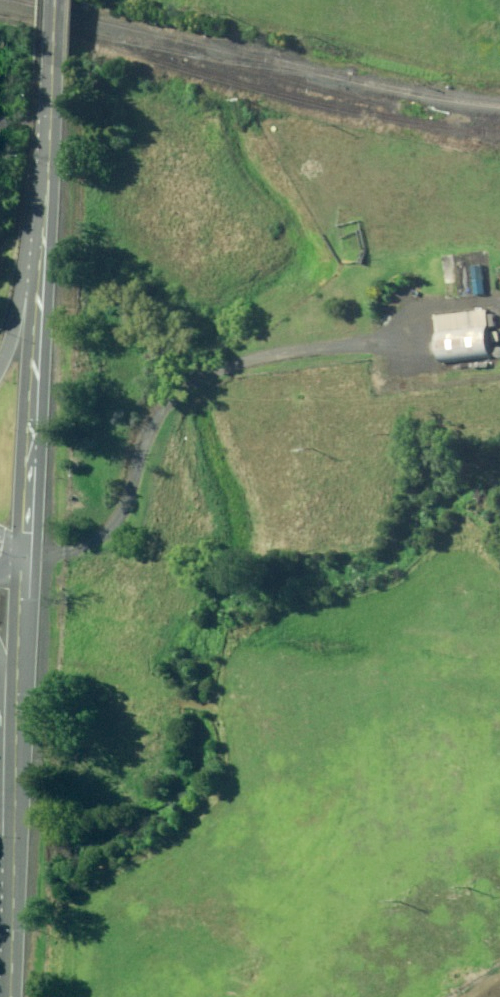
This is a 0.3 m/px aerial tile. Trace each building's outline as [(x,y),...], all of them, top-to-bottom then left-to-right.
[(486,311),(432,317),(437,365),(491,359),(486,311)]
